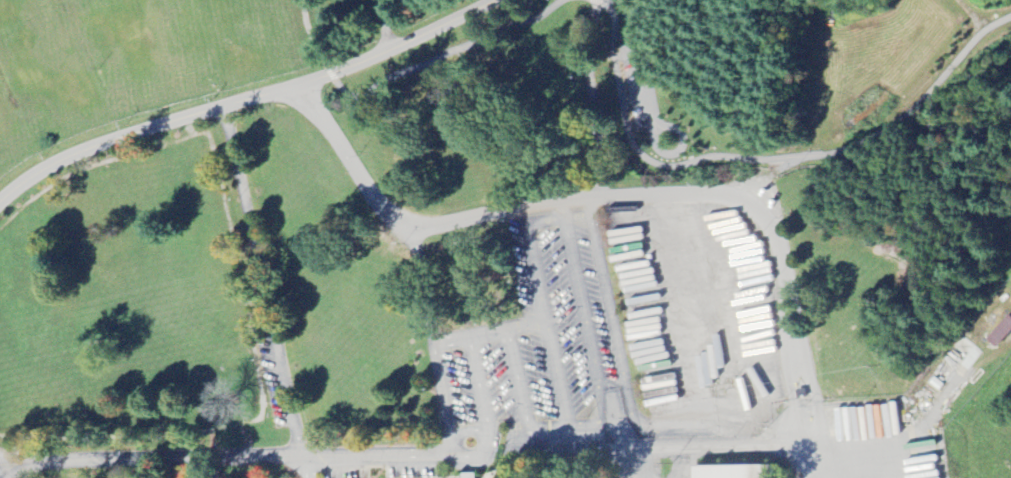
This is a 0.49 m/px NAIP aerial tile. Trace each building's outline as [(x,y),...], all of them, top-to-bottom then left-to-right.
[(1010,337),(1010,316),(989,340),(999,350),(1010,337)]
